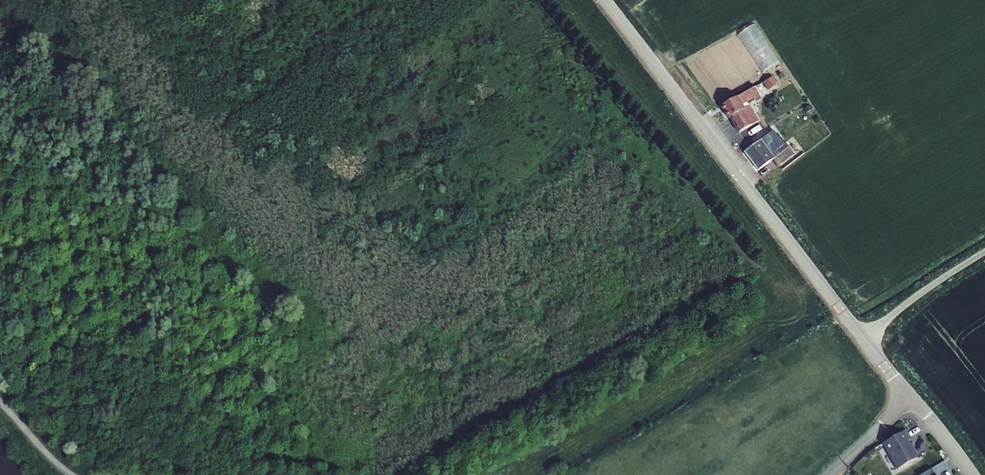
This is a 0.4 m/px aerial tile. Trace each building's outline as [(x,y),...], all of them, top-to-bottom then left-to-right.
[(763,82),(763,83),(768,91),(776,86),(772,78),(763,82)] [(754,88),(721,107),(728,119),(730,118),(738,133),(757,123),(746,103),(752,99),(753,101),(759,97),(754,88)] [(758,171),(773,160),(777,167),(781,164),(794,155),(784,141),(769,152),(761,140),(744,152),(758,171)] [(910,439),(904,430),(883,442),(897,468),(917,457),(908,440),(910,439)]
